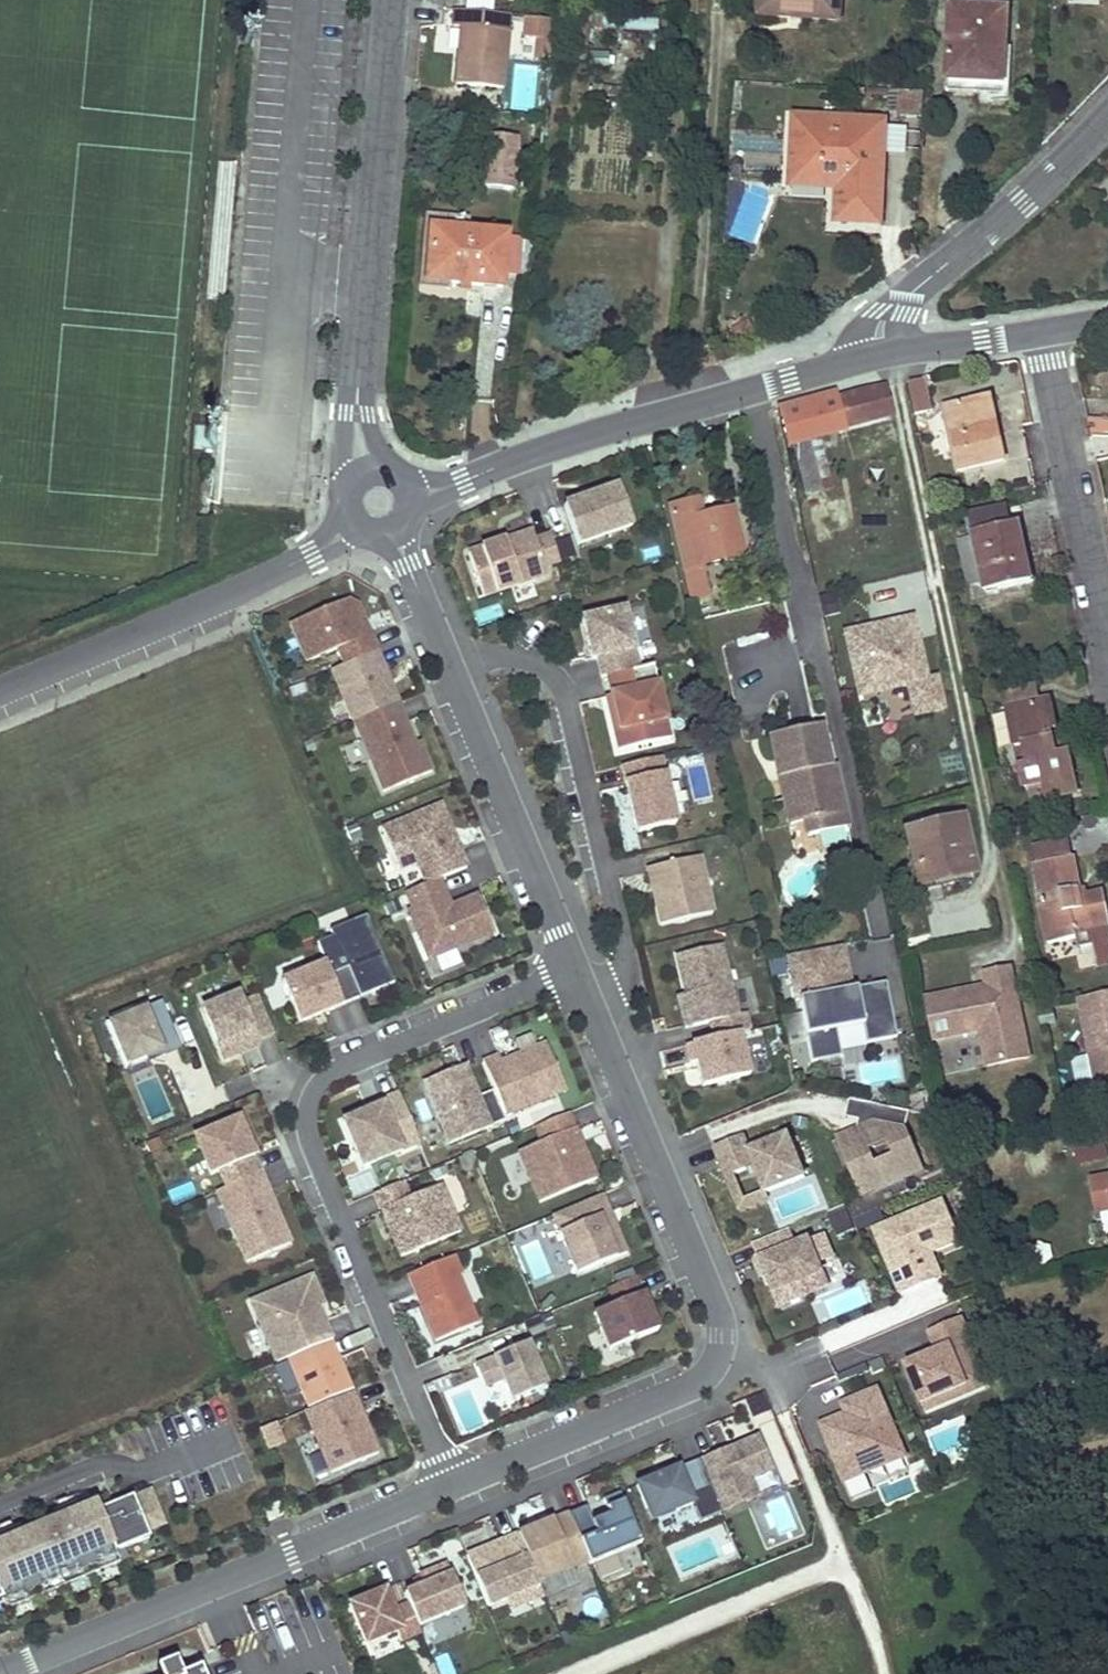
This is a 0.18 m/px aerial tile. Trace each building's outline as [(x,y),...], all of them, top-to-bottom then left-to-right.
[(758,16),(840,21),(841,0),(760,0),(758,16)] [(1007,10),(951,7),(948,80),(1003,83),(1007,10)] [(465,55),(458,54),(456,85),(503,89),(509,16),(454,11),(453,27),(461,28),(467,28),(465,55)] [(530,17),(529,35),(548,36),(550,20),(530,17)] [(626,17),(625,30),(658,31),(659,18),(626,17)] [(467,28),(461,28),(458,54),(465,55),(467,28)] [(1003,83),(948,80),(947,91),(1003,94),(1003,83)] [(924,92),(900,90),(899,115),(923,116),(924,92)] [(791,185),(829,186),(829,182),(838,182),(838,187),(836,221),(881,223),(886,120),(794,116),(791,185)] [(481,188),(520,191),(525,139),(485,136),(481,188)] [(730,167),(729,175),(741,176),(741,168),(730,167)] [(431,218),(430,228),(465,231),(466,221),(431,218)] [(465,231),(430,228),(425,281),(502,288),(502,276),(506,238),(506,234),(465,231)] [(518,277),(522,239),(506,238),(502,276),(518,277)] [(925,379),(908,383),(916,415),(932,411),(925,379)] [(835,392),(779,408),(788,444),(792,443),(805,496),(832,489),(819,436),(844,429),(844,428),(892,415),(884,388),(861,392),(837,398),(835,392)] [(1004,460),(997,428),(989,430),(987,419),(995,418),(990,397),(943,407),(957,470),(1004,460)] [(1089,417),(1089,434),(1107,434),(1107,417),(1089,417)] [(995,418),(987,419),(989,430),(997,428),(995,418)] [(632,525),(618,486),(564,506),(578,545),(632,525)] [(697,500),(669,507),(692,603),(709,599),(701,565),(742,555),(731,509),(700,516),(697,500)] [(1007,507),(970,515),(974,534),(1011,526),(1007,507)] [(977,553),(983,582),(985,592),(1028,582),(1020,545),(1024,544),(1019,524),(1011,526),(974,534),(975,538),(960,541),(963,556),(977,553)] [(560,560),(550,532),(535,537),(532,529),(468,551),(483,595),(547,573),(544,565),(560,560)] [(970,585),(983,582),(977,553),(963,556),(970,585)] [(366,572),(362,578),(373,585),(377,578),(366,572)] [(869,613),(929,608),(926,575),(866,580),(869,613)] [(363,639),(356,622),(363,619),(358,606),(346,602),(291,625),(307,663),(338,650),(345,666),(377,652),(371,636),(363,639)] [(638,670),(625,611),(583,620),(592,660),(598,658),(602,678),(608,677),(638,670)] [(371,636),(363,619),(356,622),(363,639),(371,636)] [(907,686),(914,715),(942,709),(935,679),(926,681),(912,619),(893,623),(895,631),(887,633),(885,624),(843,634),(857,697),(907,686)] [(398,704),(377,652),(345,666),(332,671),(354,722),(398,704)] [(670,739),(653,666),(638,670),(608,677),(612,696),(615,710),(610,712),(619,751),(670,739)] [(1005,690),(1009,709),(1039,703),(1035,684),(1005,690)] [(615,710),(612,696),(607,697),(610,712),(615,710)] [(1009,709),(1008,709),(1016,748),(1025,747),(1029,765),(1019,767),(1024,788),(1029,786),(1032,801),(1075,793),(1067,753),(1048,757),(1045,742),(1051,740),(1049,731),(1055,730),(1054,728),(1049,701),(1039,703),(1009,709)] [(432,773),(420,743),(415,745),(398,704),(354,722),(384,793),(432,773)] [(807,836),(846,827),(836,780),(831,782),(827,767),(830,767),(824,742),(819,743),(815,726),(774,735),(781,768),(777,769),(781,785),(789,783),(793,799),(785,801),(790,825),(805,822),(807,836)] [(1048,757),(1067,753),(1062,726),(1054,728),(1055,730),(1049,731),(1051,740),(1045,742),(1048,757)] [(1016,748),(1019,767),(1029,765),(1025,747),(1016,748)] [(664,775),(661,759),(623,768),(627,784),(664,775)] [(676,825),(664,775),(627,784),(638,834),(676,825)] [(781,785),(785,801),(793,799),(789,783),(781,785)] [(452,844),(446,830),(450,828),(441,806),(383,830),(400,871),(417,864),(426,885),(440,880),(467,869),(456,842),(452,844)] [(960,820),(908,832),(919,879),(951,871),(953,878),(973,873),(960,820)] [(456,842),(450,828),(446,830),(452,844),(456,842)] [(1068,841),(1033,849),(1036,865),(1072,857),(1068,841)] [(713,913),(700,857),(648,870),(661,925),(713,913)] [(1036,865),(1034,865),(1043,905),(1039,906),(1048,944),(1076,938),(1080,957),(1097,953),(1100,966),(1107,964),(1107,912),(1104,892),(1088,895),(1089,902),(1083,903),(1082,897),(1073,857),(1072,857),(1036,865)] [(429,960),(494,933),(479,896),(452,907),(440,880),(426,885),(406,894),(413,909),(409,911),(429,960)] [(330,932),(351,924),(345,909),(314,922),(323,942),(333,938),(330,932)] [(394,984),(367,917),(351,924),(330,932),(333,938),(323,942),(318,944),(326,965),(343,1006),(361,998),(358,990),(369,985),(372,993),(394,984)] [(738,1015),(721,946),(677,957),(686,995),(693,1027),(710,1023),(714,1039),(739,1034),(750,1031),(746,1014),(738,1015)] [(896,1038),(886,983),(851,989),(842,946),(788,956),(796,1001),(799,1000),(811,1063),(841,1057),(835,1030),(862,1025),(866,1044),(896,1038)] [(343,1006),(326,965),(282,983),(299,1024),(343,1006)] [(975,998),(973,989),(926,999),(935,1040),(980,1031),(987,1067),(1029,1058),(1010,968),(984,973),(986,986),(988,994),(975,998)] [(372,993),(369,985),(358,990),(361,998),(372,993)] [(986,986),(973,989),(975,998),(988,994),(986,986)] [(1079,999),(1098,1092),(1107,1090),(1107,993),(1079,999)] [(274,1034),(259,997),(242,1003),(238,995),(203,1009),(225,1060),(249,1050),(248,1045),(258,1041),(274,1034)] [(693,1027),(686,995),(678,997),(686,1029),(693,1027)] [(181,1048),(162,1002),(110,1024),(127,1065),(146,1056),(161,1050),(163,1055),(181,1048)] [(749,1076),(739,1034),(714,1039),(686,1046),(691,1063),(696,1062),(702,1087),(749,1076)] [(260,1046),(258,1041),(248,1045),(249,1050),(260,1046)] [(565,1091),(546,1045),(502,1063),(499,1057),(482,1064),(494,1091),(504,1117),(565,1091)] [(148,1062),(163,1055),(161,1050),(146,1056),(148,1062)] [(504,1117),(494,1091),(478,1098),(465,1066),(424,1083),(450,1145),(506,1121),(504,1117)] [(357,1116),(401,1098),(399,1093),(355,1112),(357,1116)] [(420,1144),(401,1098),(357,1116),(344,1122),(363,1168),(420,1144)] [(597,1180),(569,1114),(536,1127),(543,1143),(519,1152),(540,1203),(597,1180)] [(432,1150),(445,1145),(434,1116),(421,1122),(432,1150)] [(254,1158),(239,1121),(195,1139),(211,1176),(222,1172),(254,1158)] [(924,1172),(906,1131),(874,1124),(839,1138),(863,1197),(924,1172)] [(806,1177),(789,1136),(750,1152),(744,1135),(714,1147),(727,1178),(734,1175),(755,1167),(766,1193),(768,1193),(806,1177)] [(161,1148),(158,1137),(145,1142),(149,1152),(161,1148)] [(1074,1140),(1076,1163),(1107,1160),(1106,1138),(1074,1140)] [(261,1174),(254,1158),(222,1172),(228,1188),(261,1174)] [(290,1245),(261,1174),(228,1188),(218,1193),(247,1263),(290,1245)] [(741,1210),(770,1198),(768,1193),(766,1193),(745,1202),(734,1175),(727,1178),(741,1210)] [(1091,1180),(1098,1214),(1107,1212),(1107,1176),(1091,1180)] [(461,1233),(442,1186),(410,1199),(403,1183),(375,1194),(402,1258),(461,1233)] [(627,1254),(617,1230),(605,1235),(599,1220),(611,1214),(603,1195),(553,1216),(578,1274),(627,1254)] [(962,1242),(945,1202),(875,1231),(903,1296),(937,1282),(927,1256),(932,1254),(962,1242)] [(845,1211),(829,1216),(835,1235),(851,1231),(845,1211)] [(828,1287),(818,1264),(833,1257),(823,1236),(796,1247),(788,1231),(755,1244),(762,1261),(768,1276),(775,1293),(797,1285),(802,1297),(828,1287)] [(943,1280),(932,1254),(927,1256),(937,1282),(943,1280)] [(477,1325),(457,1278),(461,1276),(453,1257),(409,1276),(436,1342),(477,1325)] [(768,1276),(762,1261),(754,1265),(760,1279),(768,1276)] [(658,1331),(647,1305),(644,1306),(640,1297),(643,1295),(636,1277),(609,1288),(616,1305),(595,1315),(610,1350),(658,1331)] [(315,1323),(311,1312),(318,1309),(323,1307),(312,1279),(252,1304),(278,1363),(288,1359),(331,1341),(322,1319),(315,1323)] [(802,1297),(797,1285),(775,1293),(780,1306),(802,1297)] [(322,1319),(318,1309),(311,1312),(315,1323),(322,1319)] [(983,1367),(963,1319),(930,1333),(939,1353),(907,1366),(924,1406),(969,1387),(963,1374),(983,1367)] [(352,1392),(331,1341),(288,1359),(309,1410),(352,1392)] [(545,1386),(528,1346),(478,1366),(487,1387),(503,1380),(512,1400),(545,1386)] [(991,1387),(983,1367),(963,1374),(969,1387),(924,1406),(927,1413),(991,1387)] [(907,1458),(879,1390),(844,1405),(848,1415),(849,1420),(842,1423),(839,1418),(822,1426),(846,1483),(907,1458)] [(378,1455),(352,1392),(309,1410),(305,1412),(331,1474),(378,1455)] [(259,1429),(267,1451),(285,1444),(277,1422),(259,1429)] [(772,1471),(758,1437),(701,1462),(722,1513),(758,1498),(750,1480),(772,1471)] [(694,1503),(679,1468),(637,1486),(652,1521),(694,1503)] [(851,1499),(872,1491),(866,1475),(845,1483),(851,1499)] [(120,1562),(116,1552),(125,1548),(150,1538),(147,1532),(165,1524),(151,1492),(133,1499),(133,1498),(99,1511),(97,1505),(0,1545),(0,1600),(2,1600),(7,1610),(120,1562)] [(642,1544),(620,1493),(604,1500),(611,1516),(593,1523),(587,1507),(570,1515),(589,1561),(591,1565),(642,1544)] [(589,1561),(570,1515),(519,1536),(538,1583),(589,1561)] [(538,1583),(519,1536),(501,1543),(502,1546),(469,1559),(489,1608),(507,1600),(540,1587),(538,1583)] [(469,1559),(502,1546),(501,1543),(468,1557),(469,1559)] [(129,1559),(125,1548),(116,1552),(120,1562),(129,1559)] [(464,1608),(446,1565),(421,1576),(426,1586),(405,1594),(410,1605),(419,1627),(464,1608)] [(512,1610),(544,1597),(540,1587),(507,1600),(512,1610)] [(419,1627),(410,1605),(394,1611),(386,1590),(350,1606),(367,1646),(398,1632),(402,1642),(421,1633),(419,1627)] [(176,1660),(159,1667),(162,1673),(182,1673),(176,1660)]
